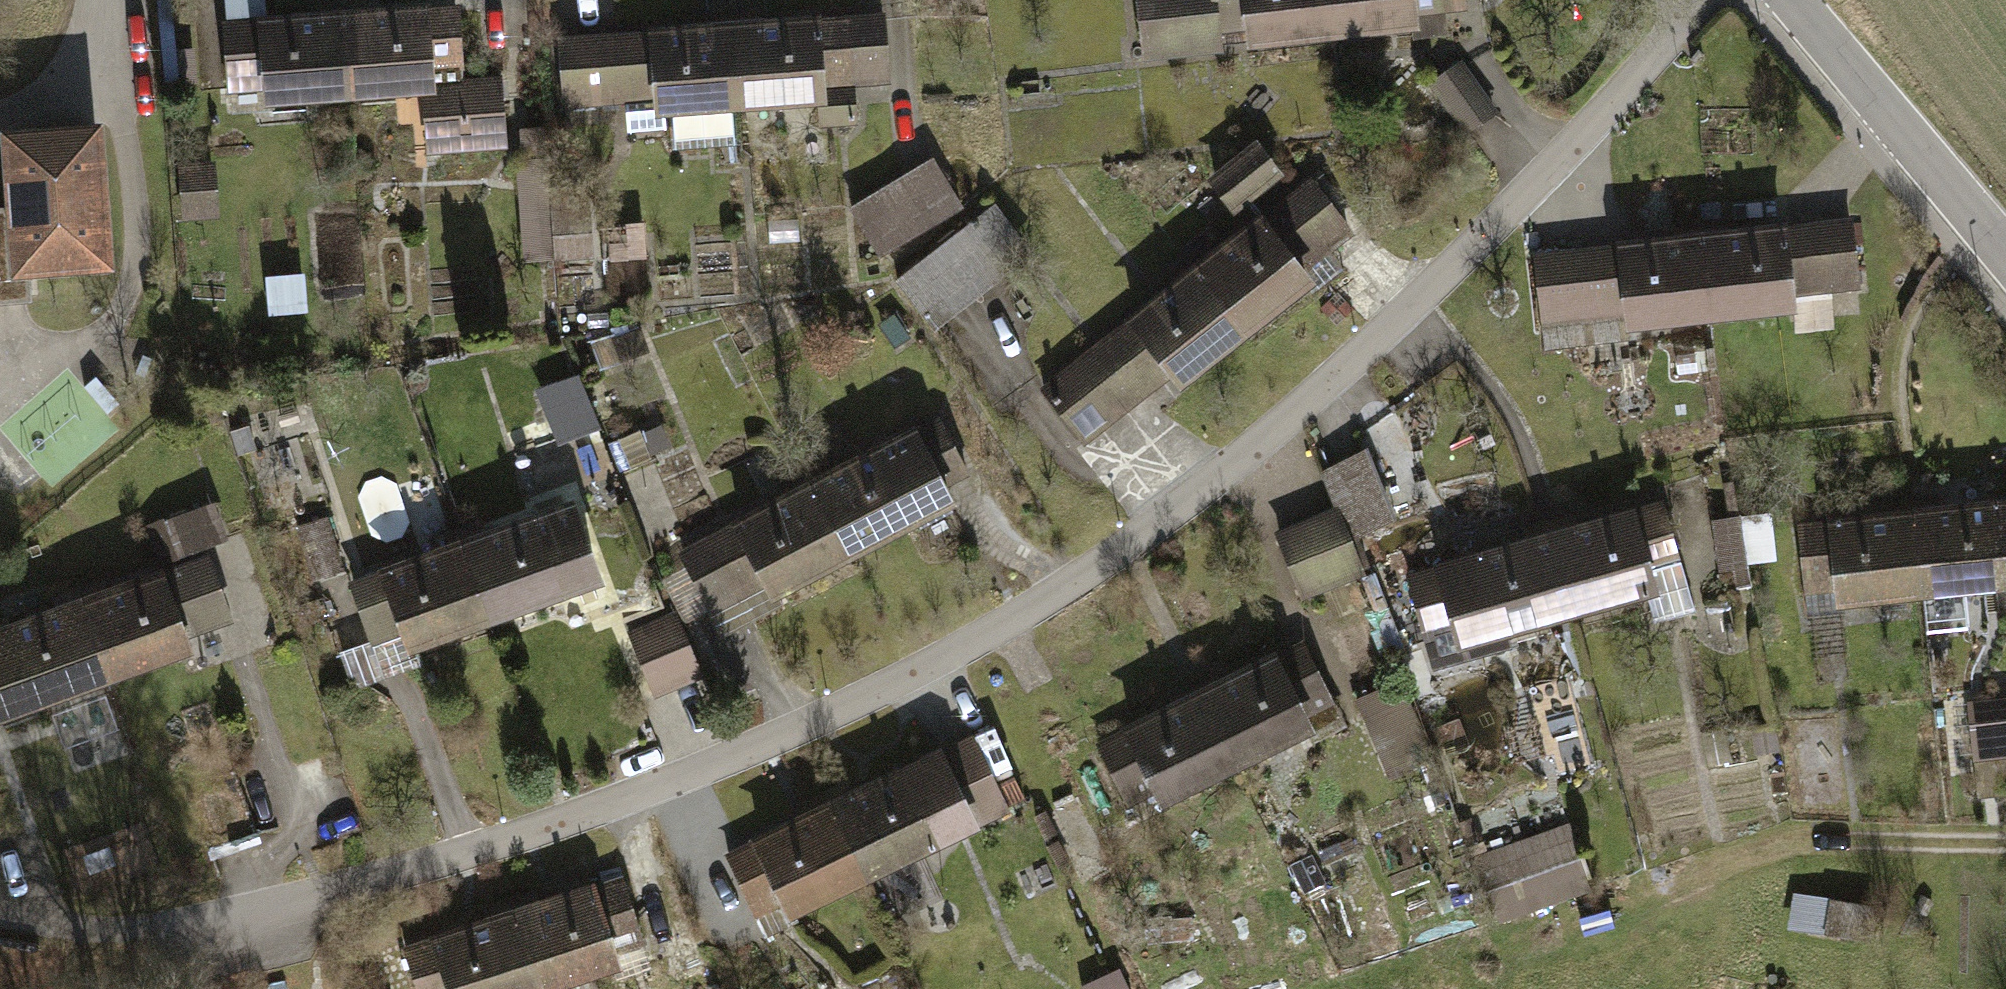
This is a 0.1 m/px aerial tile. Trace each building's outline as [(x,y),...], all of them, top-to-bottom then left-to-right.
[(220,112),(264,111),(264,124),(350,121),(346,12),(314,13),(314,31),(263,33),(262,0),(217,0),(220,112)] [(1148,71),(1219,63),(1216,41),(1244,38),(1247,60),(1343,50),(1338,0),(1140,0),(1148,71)] [(1343,50),(1426,41),(1423,15),(1468,10),(1467,0),(1338,0),(1343,50)] [(385,11),(346,12),(350,121),(407,119),(408,169),(501,166),(499,92),(459,93),(457,24),(385,27),(385,11)] [(740,13),(744,123),(818,121),(818,135),(864,133),(862,88),(898,86),(896,20),(772,24),(772,12),(740,13)] [(713,24),(565,29),(568,104),(628,102),(630,150),(676,148),(675,126),(744,123),(740,13),(712,14),(713,24)] [(1476,167),(1503,147),(1470,102),(1442,123),(1476,167)] [(10,243),(0,244),(0,344),(42,341),(40,319),(119,315),(110,162),(6,168),(10,243)] [(1292,214),(1263,181),(1214,223),(1243,256),(1292,214)] [(968,241),(933,190),(856,243),(891,294),(968,241)] [(225,194),(198,195),(199,253),(227,252),(225,194)] [(544,214),(528,214),(530,287),(546,286),(544,214)] [(1358,271),(1312,214),(1218,288),(1210,277),(1185,296),(1257,386),(1337,322),(1320,301),(1358,271)] [(585,245),(563,245),(564,293),(587,293),(585,245)] [(1746,254),(1718,256),(1729,366),(1813,357),(1811,342),(1869,337),(1861,259),(1748,270),(1746,254)] [(1634,375),(1729,366),(1718,256),(1687,259),(1689,277),(1542,291),(1552,398),(1636,390),(1634,375)] [(978,258),(903,311),(935,356),(1010,303),(978,258)] [(1194,435),(1257,386),(1185,296),(1163,313),(1172,324),(1049,421),(1092,475),(1175,410),(1194,435)] [(79,367),(10,423),(58,481),(127,425),(79,367)] [(815,500),(864,598),(969,547),(958,526),(989,510),(960,452),(858,502),(848,484),(815,500)] [(1398,553),(1369,485),(1328,503),(1344,539),(1357,570),(1398,553)] [(780,640),(864,598),(815,500),(787,514),(797,532),(662,599),(690,655),(712,644),(731,683),(787,656),(780,640)] [(1542,553),(1574,654),(1662,626),(1668,644),(1704,633),(1671,528),(1576,558),(1572,544),(1542,553)] [(1943,531),(1922,533),(1932,637),(2005,631),(1997,537),(1944,541),(1943,531)] [(1900,545),(1805,554),(1814,655),(1847,652),(1846,645),(1932,637),(1922,533),(1899,535),(1900,545)] [(1997,537),(2005,631),(2005,536),(1997,537)] [(1344,539),(1281,566),(1308,629),(1371,603),(1357,570),(1344,539)] [(1738,539),(1709,547),(1724,605),(1753,597),(1738,539)] [(79,631),(115,730),(284,669),(252,582),(235,588),(219,544),(146,570),(163,615),(110,634),(106,621),(79,631)] [(465,566),(500,669),(575,644),(578,655),(611,644),(579,544),(495,572),(491,557),(465,566)] [(319,608),(349,598),(333,550),(303,560),(319,608)] [(1500,677),(1574,654),(1542,553),(1518,560),(1522,575),(1413,609),(1443,704),(1503,685),(1500,677)] [(418,696),(500,669),(465,566),(437,575),(442,589),(356,618),(391,721),(423,710),(418,696)] [(115,730),(79,631),(51,641),(56,655),(0,675),(0,771),(115,730)] [(631,663),(662,727),(702,708),(671,644),(631,663)] [(1200,711),(1251,809),(1324,770),(1311,746),(1343,729),(1309,665),(1227,708),(1223,699),(1200,711)] [(1175,849),(1251,809),(1200,711),(1178,722),(1183,732),(1095,778),(1129,844),(1163,826),(1175,849)] [(1964,727),(1971,827),(2005,825),(2005,724),(1964,727)] [(852,823),(830,834),(876,926),(956,885),(947,867),(973,854),(941,790),(856,832),(852,823)] [(238,793),(210,796),(216,843),(244,839),(238,793)] [(798,965),(876,926),(830,834),(804,847),(809,856),(731,895),(761,955),(786,942),(798,965)] [(1585,884),(1574,849),(1472,882),(1484,917),(1585,884)] [(542,988),(633,988),(631,982),(656,974),(636,909),(553,935),(549,923),(524,932),(542,988)] [(1791,920),(1788,953),(1834,958),(1838,925),(1791,920)] [(524,932),(501,939),(504,950),(410,980),(413,988),(542,988),(524,932)]
